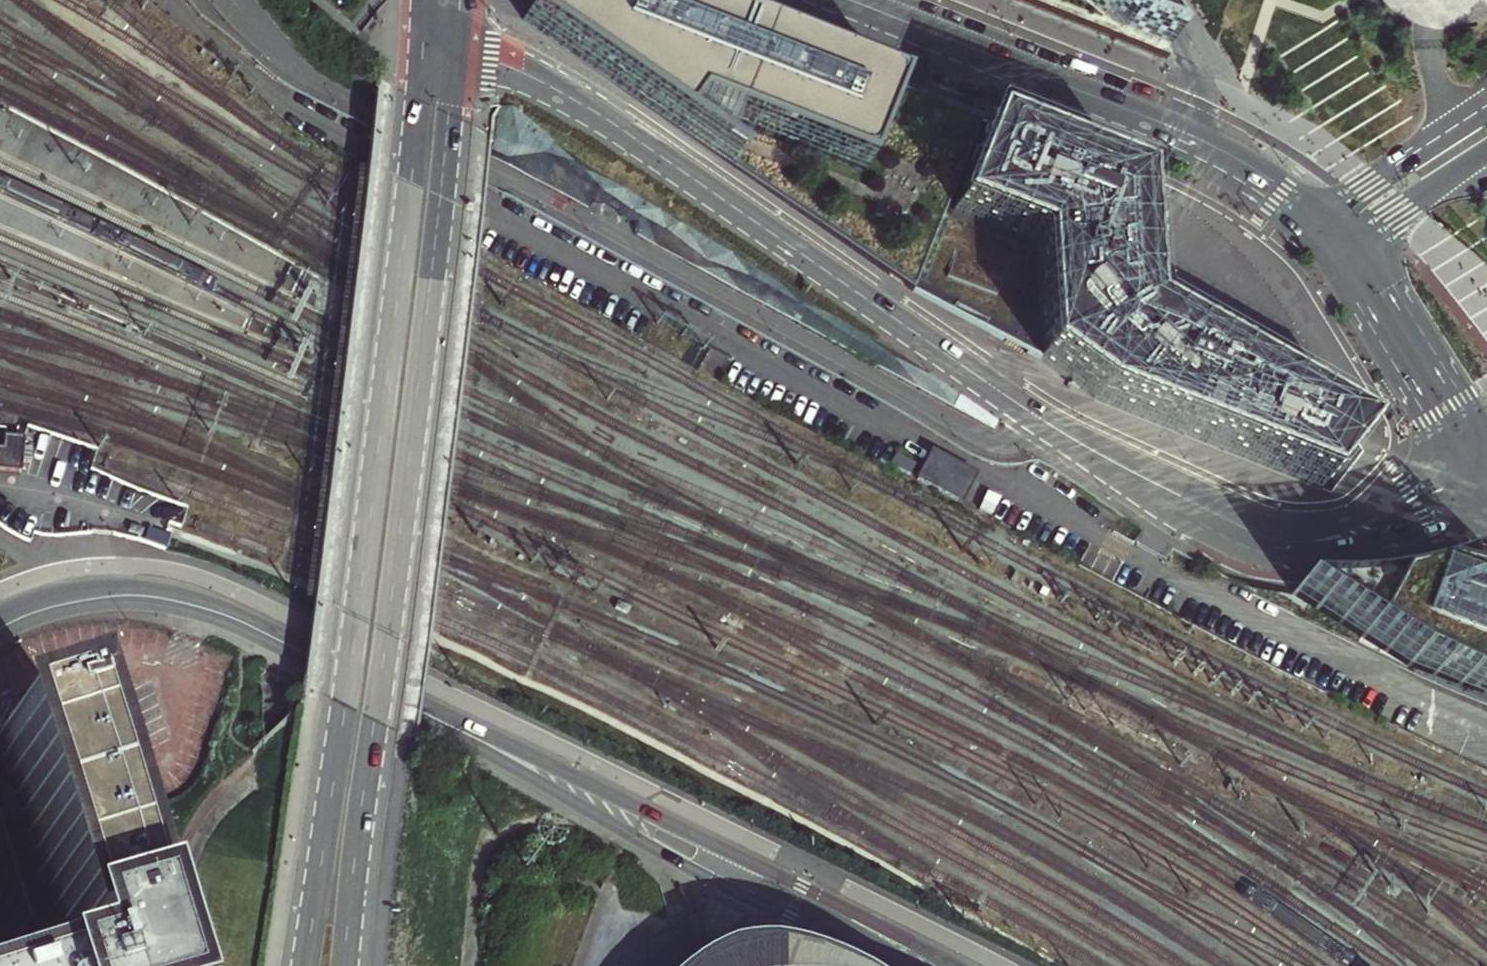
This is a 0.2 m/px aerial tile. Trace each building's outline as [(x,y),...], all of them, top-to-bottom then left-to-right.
[(668,0),(530,0),(525,12),(521,22),(630,97),(912,291),(979,122),(668,0)] [(979,122),(912,291),(1039,360),(1094,400),(1320,490),(1362,437),(1246,370),(1231,362),(1145,312),(1140,241),(1139,224),(1137,185),(979,122)] [(1159,223),(1139,224),(1140,241),(1149,240),(1151,267),(1162,266),(1159,223)] [(1256,353),(1218,331),(1212,341),(1236,354),(1231,362),(1246,370),(1256,353)] [(907,435),(889,466),(963,507),(980,475),(907,435)] [(19,472),(22,439),(2,437),(1,449),(0,449),(0,470),(19,472)] [(1468,563),(1455,569),(1426,578),(1402,584),(1374,590),(1346,593),(1317,595),(1291,594),(1411,659),(1486,696),(1486,582),(1468,563)] [(8,965),(142,965),(122,905),(59,718),(1,737),(62,923),(42,930),(21,918),(0,855),(0,964),(1,964),(8,965)] [(827,961),(790,950),(756,950),(734,952),(706,965),(837,965),(827,961)]
